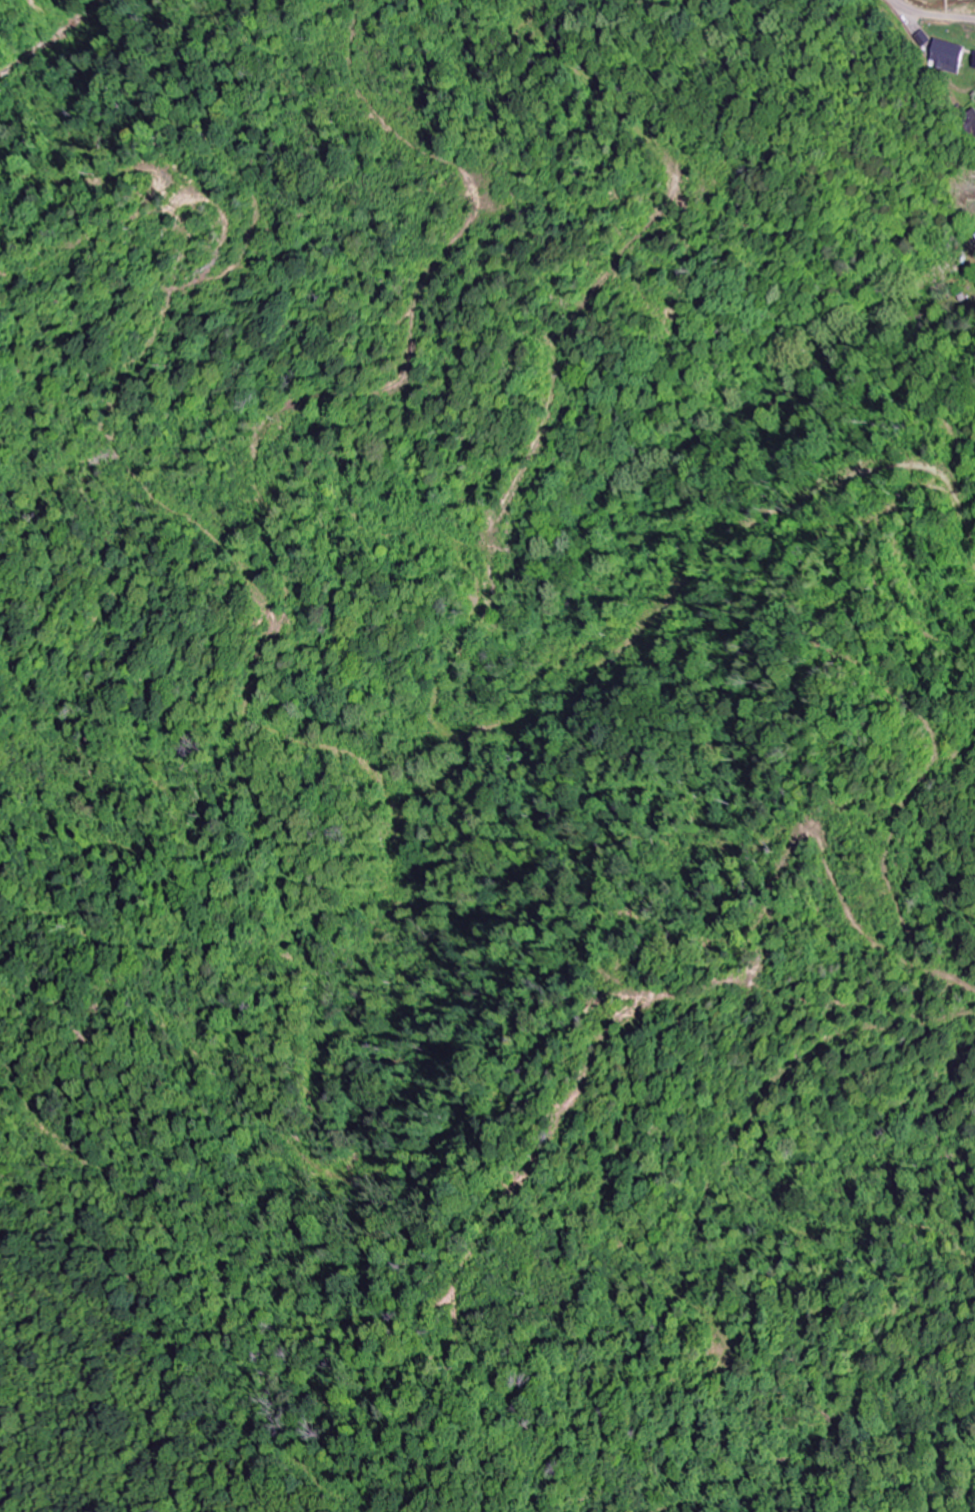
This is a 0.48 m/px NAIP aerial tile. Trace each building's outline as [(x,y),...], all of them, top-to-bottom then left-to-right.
[(926,59),(943,63),(941,70),(962,74),(967,47),(931,39),(926,59)] [(974,140),(974,112),(971,108),(958,121),(974,140)]
